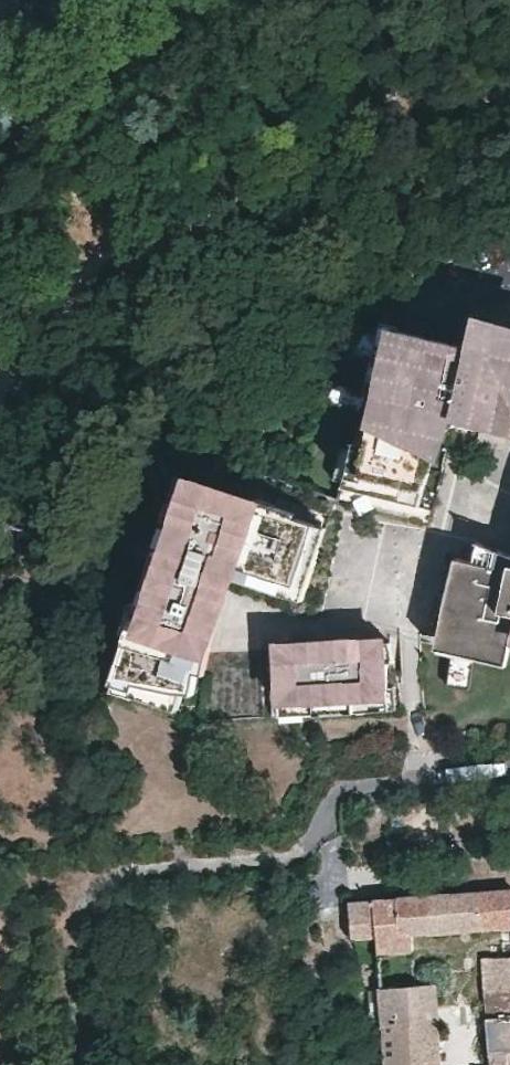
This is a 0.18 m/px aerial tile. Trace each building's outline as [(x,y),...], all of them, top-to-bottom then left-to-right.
[(13,0),(0,0),(0,11),(13,0)] [(378,324),(339,487),(417,506),(426,468),(433,438),(438,419),(454,423),(455,421),(455,420),(459,405),(509,418),(509,330),(481,323),(474,348),(378,324)] [(459,405),(455,420),(455,421),(509,434),(509,418),(459,405)] [(206,487),(180,478),(155,553),(195,566),(196,563),(201,565),(200,568),(216,573),(216,570),(226,573),(225,576),(229,577),(233,564),(283,581),(279,592),(302,600),(327,527),(206,487)] [(495,565),(499,550),(476,541),(472,560),(495,565)] [(499,550),(495,565),(472,560),(455,556),(436,637),(493,650),(509,649),(509,555),(499,550)] [(209,649),(206,666),(216,669),(245,583),(229,577),(225,576),(216,573),(200,568),(195,566),(155,553),(138,602),(214,627),(209,649)] [(245,583),(279,592),(283,581),(233,564),(229,577),(245,583)] [(138,602),(112,682),(135,689),(138,681),(183,690),(193,692),(198,671),(205,673),(206,666),(209,649),(214,627),(138,602)] [(388,640),(271,646),(268,667),(275,667),(277,692),(277,699),(302,697),(303,712),(303,714),(363,710),(363,709),(362,695),(387,693),(386,687),(387,661),(393,661),(388,640)] [(177,708),(183,690),(138,681),(135,689),(133,694),(177,708)] [(135,689),(112,682),(109,691),(132,699),(133,694),(135,689)] [(362,695),(363,709),(394,708),(393,687),(386,687),(387,693),(362,695)] [(277,692),(271,693),(272,714),(303,712),(302,697),(277,699),(277,692)] [(479,890),(482,929),(509,926),(509,888),(479,890)] [(479,890),(392,895),(396,934),(410,933),(482,929),(479,890)] [(392,895),(347,899),(349,938),(376,937),(377,951),(412,949),(410,933),(396,934),(392,895)] [(502,956),(480,957),(483,994),(509,992),(509,955),(502,956)] [(434,983),(379,986),(382,1026),(437,1023),(434,983)] [(382,1026),(384,1064),(440,1064),(437,1023),(382,1026)] [(488,1052),(489,1064),(509,1064),(509,1050),(488,1052)]
